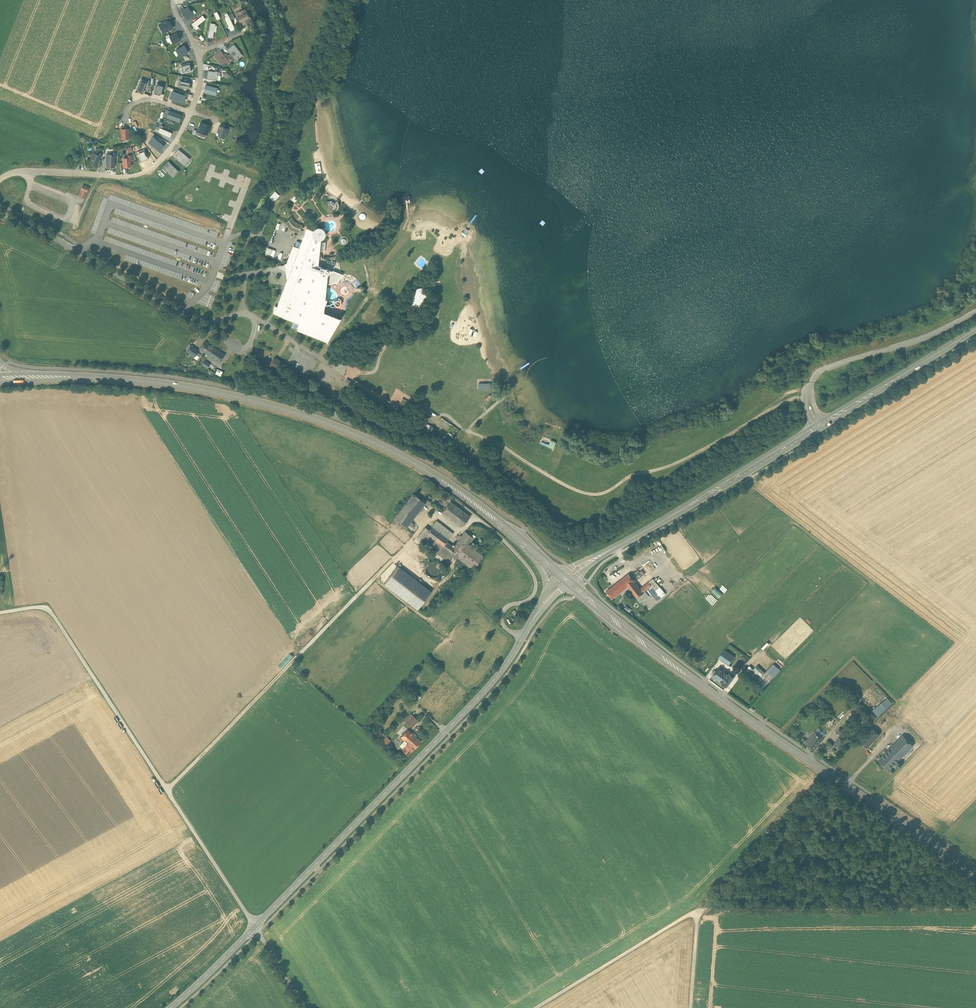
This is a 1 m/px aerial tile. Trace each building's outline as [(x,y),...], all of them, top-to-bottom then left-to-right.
[(239,3),(232,6),(235,11),(242,8),(239,3)] [(184,7),(180,10),(182,11),(181,12),(188,20),(195,15),(188,6),(185,9),(184,7)] [(245,9),(236,13),(241,25),(251,20),(245,9)] [(203,15),(192,24),(196,29),(199,27),(198,25),(206,19),(203,15)] [(231,31),(235,29),(229,16),(225,18),(231,31)] [(169,20),(159,25),(163,33),(173,28),(169,20)] [(177,33),(170,37),(173,43),(180,39),(177,33)] [(184,44),(175,49),(180,58),(188,53),(184,44)] [(241,53),(234,44),(227,50),(234,57),(231,59),(233,62),(239,58),(237,56),(241,53)] [(227,58),(221,51),(214,56),(221,65),(225,62),(226,63),(231,59),(229,56),(227,58)] [(190,63),(181,65),(182,73),(192,71),(190,63)] [(220,73),(208,71),(207,79),(217,80),(217,75),(220,75),(220,73)] [(148,81),(141,79),(139,84),(146,87),(148,81)] [(182,80),(179,79),(178,87),(190,89),(191,81),(182,80)] [(161,94),(164,85),(157,83),(155,92),(161,94)] [(146,87),(139,84),(136,90),(143,93),(146,87)] [(218,88),(205,84),(203,92),(215,95),(218,88)] [(172,91),(170,97),(177,100),(179,93),(172,91)] [(186,96),(179,93),(177,100),(183,102),(186,96)] [(169,110),(167,117),(180,122),(182,115),(169,110)] [(210,126),(200,122),(197,131),(207,134),(210,126)] [(228,129),(219,126),(216,134),(219,135),(218,137),(224,139),(228,129)] [(128,129),(121,129),(122,139),(129,139),(129,140),(131,140),(131,135),(129,135),(128,129)] [(178,149),(173,155),(184,165),(190,158),(178,149)] [(99,155),(93,153),(90,160),(91,160),(89,163),(96,166),(99,158),(101,158),(102,154),(100,153),(99,155)] [(113,155),(107,155),(107,163),(107,167),(114,167),(115,157),(117,157),(117,153),(114,153),(113,155)] [(129,158),(123,158),(124,167),(131,166),(130,161),(132,161),(132,155),(128,156),(129,158)] [(168,161),(162,167),(172,176),(178,171),(168,161)] [(300,198),(297,201),(295,200),(294,202),(299,206),(303,200),(300,198)] [(335,204),(331,201),(327,202),(328,206),(336,212),(338,209),(339,207),(339,205),(338,203),(336,201),(335,204)] [(288,209),(284,208),(279,211),(280,215),(286,217),(289,214),(288,209)] [(297,224),(295,222),(294,223),(291,219),(286,223),(291,229),(299,232),(301,226),(296,225),(297,224)] [(277,222),(275,228),(284,231),(286,225),(277,222)] [(313,231),(307,229),(299,248),(294,246),(287,264),(286,265),(287,271),(286,271),(288,279),(277,307),(276,307),(276,306),(275,306),(275,314),(299,323),(297,329),(327,340),(340,319),(322,313),(323,306),(325,300),(324,299),(326,275),(330,270),(321,266),(321,267),(317,266),(317,260),(322,259),(321,252),(318,252),(318,251),(324,252),(325,242),(319,242),(320,239),(322,238),(323,237),(324,235),(324,233),(323,230),(322,229),(320,228),(317,228),(315,229),(314,231),(313,231)] [(421,289),(418,290),(407,304),(415,310),(425,295),(425,292),(421,289)] [(205,341),(200,349),(210,355),(215,348),(205,341)] [(199,351),(191,345),(187,351),(194,356),(197,352),(199,351)] [(224,354),(215,348),(210,355),(219,362),(224,354)] [(281,362),(274,357),(270,365),(276,369),(281,362)] [(541,441),(540,444),(554,449),(557,442),(551,440),(549,445),(541,441)] [(413,494),(395,518),(407,527),(425,503),(413,494)] [(450,501),(442,512),(453,520),(461,509),(450,501)] [(461,509),(453,520),(462,527),(470,516),(461,509)] [(453,533),(436,521),(432,526),(449,539),(453,533)] [(432,526),(429,530),(425,527),(417,538),(438,554),(442,549),(441,549),(443,547),(447,542),(449,539),(432,526)] [(465,532),(454,547),(447,542),(443,547),(442,549),(449,554),(450,552),(457,558),(467,544),(473,537),(465,532)] [(467,544),(457,557),(473,569),(483,556),(467,544)] [(441,572),(442,569),(441,566),(439,563),(437,562),(434,561),(430,562),(428,563),(426,566),(426,569),(426,572),(428,575),(431,577),(434,577),(437,577),(439,575),(441,572)] [(431,591),(397,566),(384,583),(418,609),(431,591)] [(615,584),(606,591),(612,598),(621,592),(627,587),(635,581),(629,573),(615,584)] [(653,578),(648,582),(652,586),(648,589),(651,594),(657,601),(666,594),(660,587),(653,578)] [(640,588),(635,581),(627,587),(636,598),(644,593),(643,592),(640,588)] [(648,582),(640,588),(643,592),(648,589),(652,586),(648,582)] [(719,598),(723,595),(715,585),(711,588),(719,598)] [(725,653),(720,658),(724,661),(727,657),(729,656),(725,653)] [(767,670),(774,677),(781,670),(774,663),(767,670)] [(733,677),(719,667),(712,676),(726,686),(733,677)] [(767,672),(756,683),(761,687),(772,675),(767,672)] [(888,697),(873,709),(877,715),(893,703),(888,697)] [(412,715),(405,723),(411,727),(417,720),(412,715)] [(883,717),(859,741),(868,749),(881,736),(879,735),(890,724),(883,717)] [(408,729),(401,737),(406,741),(413,734),(408,729)] [(814,731),(805,743),(814,750),(823,738),(814,731)] [(413,734),(406,741),(407,743),(402,749),(404,750),(403,750),(404,751),(404,750),(408,754),(414,749),(421,741),(413,734)] [(841,749),(847,741),(839,736),(834,744),(841,749)] [(881,736),(868,749),(872,754),(885,741),(881,736)] [(902,736),(888,751),(898,761),(912,745),(902,736)] [(879,760),(878,760),(888,770),(898,761),(888,751),(882,756),(879,760)]
